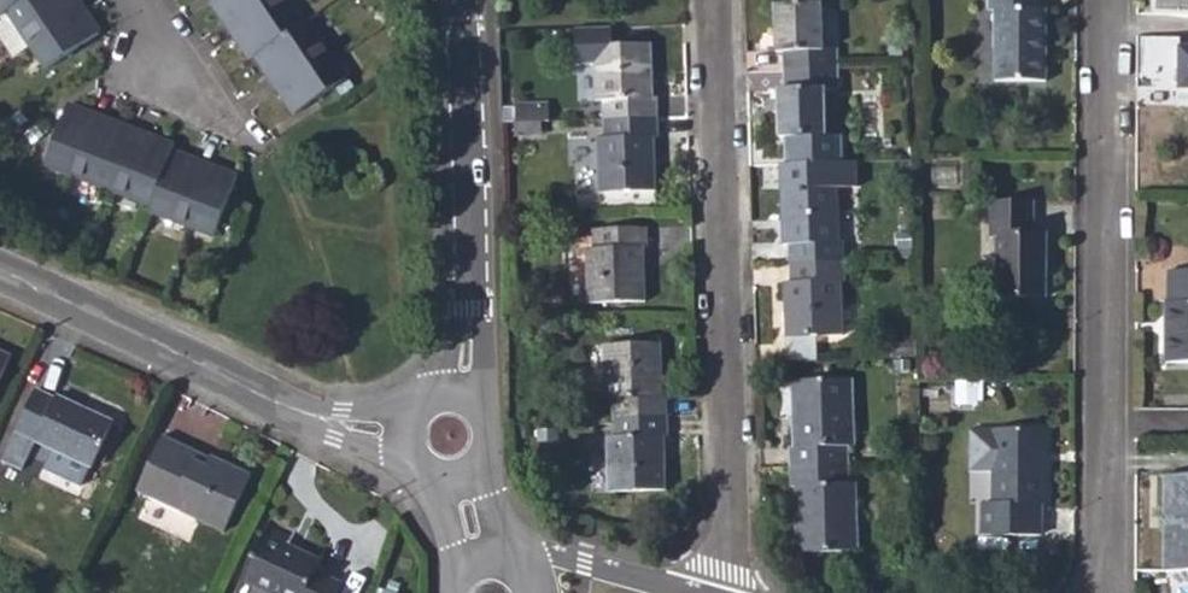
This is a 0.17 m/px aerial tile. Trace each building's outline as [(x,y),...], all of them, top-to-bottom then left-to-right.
[(6,11),(30,47),(44,70),(97,33),(83,11),(76,0),(0,0),(0,15),(6,11)] [(220,20),(247,59),(252,56),(277,93),(292,113),(345,77),(331,56),(306,19),(301,22),(286,0),(208,0),(207,0),(220,20)] [(990,9),(995,9),(996,79),(1045,80),(1045,43),(1042,43),(1042,9),(1037,9),(1037,0),(990,0),(990,9)] [(784,68),(837,66),(837,49),(823,49),(821,2),(774,4),(776,51),(783,51),(784,68)] [(602,117),(659,114),(658,95),(654,95),(651,42),(594,44),(596,100),(601,100),(602,117)] [(784,68),(785,87),(778,88),(780,136),(786,136),(787,162),(843,160),(841,134),(827,135),(825,88),(838,87),(837,66),(784,68)] [(43,162),(66,171),(109,188),(149,203),(146,210),(189,226),(213,235),(236,175),(211,165),(170,149),(172,142),(132,126),(88,110),(66,101),(43,162)] [(602,117),(603,135),(597,135),(599,192),(657,190),(655,135),(660,135),(659,114),(602,117)] [(790,262),(846,260),(845,241),(839,242),(837,188),(782,190),(784,245),(789,245),(790,262)] [(991,237),(998,237),(999,299),(1046,299),(1045,232),(1032,232),(1032,200),(991,200),(991,237)] [(587,247),(589,303),(646,301),(643,247),(647,246),(647,227),(593,229),(593,247),(587,247)] [(790,262),(791,282),(784,282),(786,338),(844,336),(841,281),(847,281),(846,260),(790,262)] [(1187,362),(1187,270),(1170,270),(1170,301),(1167,301),(1167,362),(1187,362)] [(525,324),(525,334),(546,334),(546,324),(525,324)] [(614,418),(668,417),(667,398),(662,398),(659,343),(605,344),(607,400),(612,400),(614,418)] [(9,357),(0,353),(0,375),(9,357)] [(895,363),(895,375),(912,374),(911,363),(895,363)] [(790,467),(847,465),(847,447),(855,447),(852,380),(792,382),(795,448),(789,448),(790,467)] [(1,459),(20,468),(34,440),(90,466),(112,421),(56,395),(53,397),(35,388),(1,459)] [(614,418),(614,436),(608,436),(611,493),(666,491),(664,437),(669,437),(668,417),(614,418)] [(982,505),(983,535),(1041,535),(1041,506),(1046,506),(1044,431),(994,430),(994,506),(982,505)] [(135,492),(222,532),(249,475),(209,457),(204,467),(191,461),(195,454),(160,438),(135,492)] [(790,467),(791,487),(796,487),(799,552),(859,550),(856,483),(848,483),(847,465),(790,467)] [(1173,512),(1172,571),(1187,571),(1187,476),(1165,476),(1165,512),(1173,512)] [(341,582),(313,568),(316,561),(285,545),(288,538),(265,527),(241,579),(271,592),(336,592),(341,582)]
